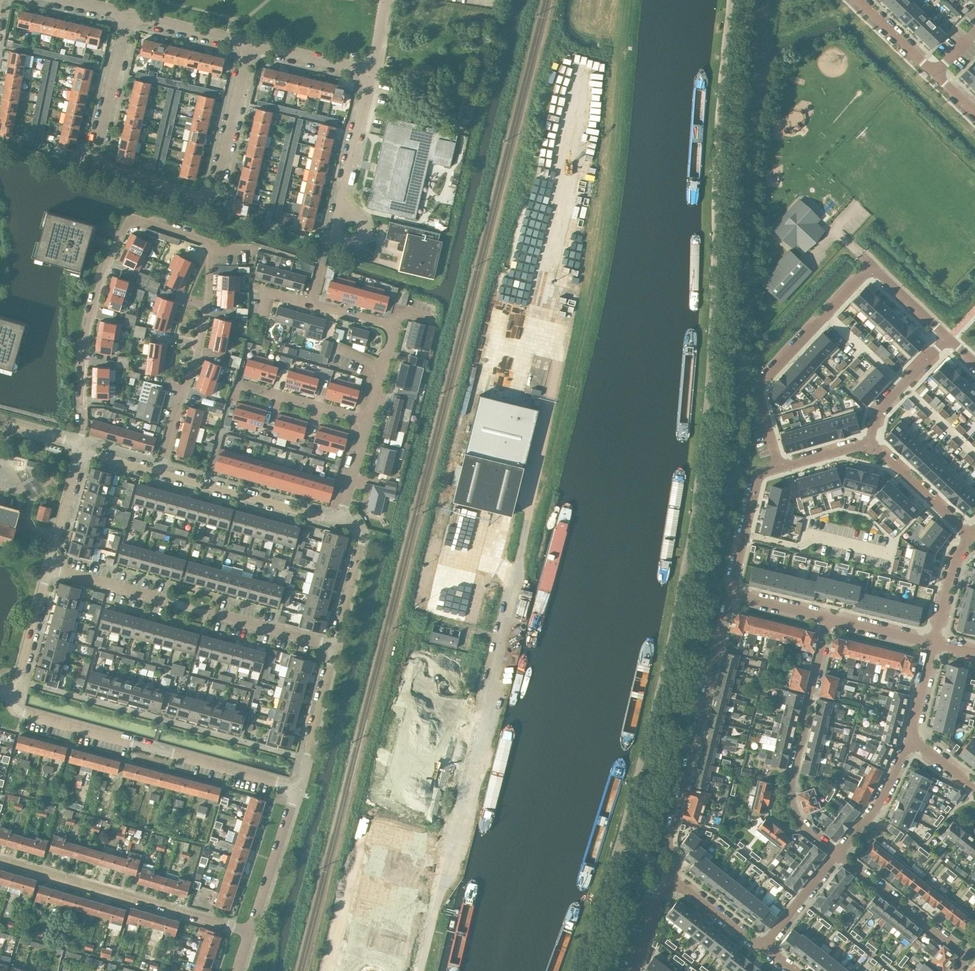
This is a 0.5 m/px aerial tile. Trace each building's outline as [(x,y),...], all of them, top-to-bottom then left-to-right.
[(898,0),(882,0),(890,8),(898,0)] [(912,2),(911,0),(898,0),(890,8),(898,16),(912,2)] [(907,24),(921,9),(920,9),(912,2),(898,16),(907,24)] [(915,32),(929,17),(929,18),(931,16),(922,7),(920,9),(921,9),(907,24),(915,32)] [(960,13),(954,8),(952,10),(951,11),(956,17),(960,13)] [(30,29),(33,13),(22,11),(18,26),(30,29)] [(41,31),(45,16),(33,13),(30,29),(41,31)] [(54,34),(57,19),(45,16),(41,31),(54,34)] [(923,40),(937,25),(929,18),(929,17),(915,32),(923,40)] [(64,37),(68,22),(57,19),(54,34),(64,37)] [(76,40),(80,24),(68,22),(64,37),(76,40)] [(932,48),(949,30),(940,22),(937,25),(923,40),(932,48)] [(87,42),(91,27),(80,24),(76,40),(87,42)] [(102,30),(91,27),(87,42),(99,45),(102,30)] [(153,58),(156,42),(144,39),(140,55),(153,58)] [(164,60),(168,45),(156,42),(153,58),(164,60)] [(37,53),(39,48),(26,45),(25,50),(37,53)] [(176,63),(180,48),(168,45),(164,60),(176,63)] [(187,66),(190,50),(180,48),(176,63),(187,66)] [(198,68),(202,53),(190,50),(187,66),(198,68)] [(25,66),(27,54),(11,51),(9,63),(25,66)] [(210,71),(213,56),(202,53),(198,68),(210,71)] [(225,58),(213,56),(210,71),(222,74),(225,58)] [(974,78),(974,62),(974,61),(961,76),(969,84),(974,78)] [(23,77),(25,66),(9,63),(7,74),(23,77)] [(91,81),(93,69),(78,66),(75,77),(91,81)] [(274,86),(278,71),(266,68),(263,83),(274,86)] [(286,89),(290,74),(278,71),(274,86),(286,89)] [(20,90),(23,77),(7,74),(5,87),(20,90)] [(297,92),(301,77),(290,74),(286,89),(297,92)] [(88,93),(91,81),(75,77),(72,90),(88,93)] [(308,94),(312,79),(301,77),(297,92),(308,94)] [(149,94),(151,84),(152,83),(136,79),(134,91),(149,94)] [(320,97),(324,82),(312,79),(308,94),(320,97)] [(332,100),(335,85),(324,82),(320,97),(332,100)] [(347,87),(335,85),(332,100),(344,103),(347,87)] [(18,101),(20,90),(5,87),(3,98),(18,101)] [(85,105),(88,93),(72,90),(70,101),(85,105)] [(146,106),(149,94),(134,91),(131,103),(146,106)] [(215,98),(200,94),(197,106),(212,110),(215,98)] [(16,112),(18,101),(3,98),(1,109),(16,112)] [(177,113),(180,101),(174,100),(171,112),(177,113)] [(82,116),(85,105),(70,101),(67,112),(82,116)] [(143,118),(146,106),(131,103),(128,115),(143,118)] [(209,122),(212,110),(197,106),(194,118),(209,122)] [(271,124),(273,112),(274,112),(258,108),(255,120),(271,124)] [(16,112),(1,109),(0,113),(0,121),(14,123),(16,112)] [(80,128),(82,116),(67,112),(64,125),(80,128)] [(174,125),(177,113),(171,112),(169,124),(174,125)] [(141,129),(143,118),(128,115),(126,125),(141,129)] [(388,117),(367,208),(415,219),(422,190),(429,160),(429,159),(433,160),(432,163),(450,167),(455,147),(458,133),(388,117)] [(207,133),(209,122),(194,118),(191,130),(207,133)] [(268,135),(271,124),(255,120),(253,132),(268,135)] [(14,123),(0,121),(0,133),(17,136),(20,124),(14,123)] [(333,140),(336,127),(322,123),(319,136),(333,140)] [(77,140),(80,128),(64,125),(61,136),(77,140)] [(138,141),(141,129),(126,125),(123,137),(138,141)] [(204,145),(207,133),(191,130),(189,141),(204,145)] [(265,147),(268,135),(253,132),(250,143),(265,147)] [(74,151),(77,140),(61,136),(59,147),(56,146),(54,153),(66,156),(68,149),(74,151)] [(331,152),(333,140),(319,136),(316,148),(331,152)] [(135,153),(138,141),(123,137),(120,149),(135,153)] [(201,157),(204,145),(189,141),(186,154),(201,157)] [(263,158),(265,147),(250,143),(247,155),(263,158)] [(166,159),(169,147),(163,146),(161,158),(166,159)] [(328,163),(331,152),(316,148),(313,160),(328,163)] [(133,164),(135,153),(120,149),(117,161),(133,164)] [(198,169),(201,157),(186,154),(183,165),(198,169)] [(263,158),(247,155),(244,166),(260,170),(263,158)] [(163,171),(166,159),(161,158),(158,170),(163,171)] [(325,175),(328,163),(313,160),(310,172),(325,175)] [(282,175),(285,163),(280,162),(277,175),(279,176),(280,174),(282,175)] [(196,180),(198,169),(183,165),(180,176),(196,180)] [(257,182),(260,170),(244,166),(242,178),(257,182)] [(323,186),(325,175),(310,172),(308,183),(323,186)] [(254,193),(257,182),(242,178),(239,190),(254,193)] [(320,197),(323,186),(308,183),(305,193),(320,197)] [(252,204),(254,193),(239,190),(236,201),(252,204)] [(317,208),(320,197),(305,193),(303,205),(317,208)] [(249,216),(252,204),(236,201),(233,213),(249,216)] [(797,243),(806,251),(825,231),(816,223),(818,221),(797,202),(775,225),(796,245),(797,243)] [(315,219),(317,208),(303,205),(300,216),(315,219)] [(88,248),(90,240),(94,241),(97,228),(98,225),(45,210),(41,227),(44,227),(35,260),(51,265),(52,262),(65,265),(63,273),(80,277),(88,248)] [(312,231),(315,219),(300,216),(298,228),(312,231)] [(168,241),(169,235),(158,232),(156,237),(168,241)] [(126,247),(145,256),(152,243),(152,242),(132,233),(132,234),(126,247)] [(179,245),(181,239),(169,235),(168,241),(179,245)] [(139,270),(145,256),(126,247),(119,261),(139,270)] [(788,251),(760,280),(783,301),(811,272),(788,251)] [(196,263),(176,253),(176,254),(169,268),(174,270),(189,277),(196,263)] [(271,282),(275,268),(259,263),(255,277),(271,282)] [(489,325),(501,328),(513,268),(501,266),(489,325)] [(288,286),(292,272),(275,268),(271,282),(288,286)] [(189,277),(174,270),(168,283),(167,283),(167,284),(183,291),(183,290),(189,277)] [(140,271),(138,277),(149,281),(150,279),(151,276),(140,271)] [(307,276),(292,272),(288,286),(303,290),(307,276)] [(218,290),(234,291),(239,292),(240,276),(241,277),(241,276),(219,275),(218,275),(219,275),(218,290)] [(109,290),(109,291),(125,296),(125,295),(129,281),(130,281),(113,276),(109,290)] [(147,287),(148,284),(149,281),(138,277),(136,282),(147,287)] [(341,301),(347,279),(346,279),(338,277),(337,282),(331,280),(326,297),(327,297),(341,301)] [(161,283),(150,279),(149,281),(148,284),(159,288),(161,283)] [(356,305),(360,288),(354,287),(355,282),(347,280),(347,279),(341,301),(356,304),(356,305)] [(157,294),(159,288),(148,284),(147,287),(146,289),(157,294)] [(370,309),(376,287),(367,285),(366,290),(360,288),(356,305),(370,308),(370,309)] [(866,286),(850,304),(858,312),(875,294),(875,295),(866,287),(866,286)] [(376,287),(370,309),(371,309),(371,308),(385,312),(390,296),(389,296),(384,295),(385,290),(376,287)] [(233,306),(234,291),(218,290),(217,305),(217,306),(234,307),(234,306),(233,306)] [(125,296),(109,291),(104,305),(120,310),(121,310),(120,310),(125,296)] [(875,294),(858,312),(859,312),(860,311),(868,318),(883,302),(875,294)] [(153,311),(158,312),(174,317),(178,303),(179,302),(157,296),(153,311)] [(883,302),(868,318),(876,326),(891,310),(883,302)] [(291,325),(295,311),(279,306),(275,320),(291,325)] [(876,326),(875,328),(883,335),(900,318),(891,310),(876,326)] [(308,330),(312,315),(295,311),(291,325),(308,330)] [(174,317),(158,312),(154,327),(153,327),(170,332),(170,331),(174,317)] [(126,313),(125,318),(136,321),(138,315),(126,313)] [(326,320),(312,315),(308,330),(322,334),(326,320)] [(27,323),(0,316),(0,369),(13,373),(14,369),(17,370),(22,354),(18,353),(22,340),(25,341),(30,324),(27,323)] [(135,327),(136,325),(136,321),(125,318),(123,324),(135,327)] [(212,333),(229,336),(232,321),(215,318),(212,333)] [(900,318),(883,335),(883,336),(887,332),(894,339),(891,343),(908,326),(900,318)] [(98,336),(114,339),(119,340),(122,325),(122,324),(100,321),(98,336)] [(410,332),(407,345),(410,346),(411,347),(415,349),(416,347),(428,350),(434,327),(412,321),(411,328),(413,329),(413,331),(412,331),(410,332)] [(147,327),(136,325),(135,327),(134,331),(146,333),(147,327)] [(908,326),(891,343),(900,351),(916,334),(908,326)] [(366,345),(370,331),(353,327),(350,341),(366,345)] [(144,339),(146,333),(134,331),(133,336),(144,339)] [(823,332),(815,341),(832,357),(840,349),(823,332)] [(229,336),(212,333),(209,348),(226,351),(229,336)] [(916,334),(900,351),(908,359),(925,342),(916,334)] [(112,354),(114,339),(98,336),(95,351),(112,354)] [(333,342),(325,339),(320,354),(329,357),(333,342)] [(148,357),(165,359),(167,344),(150,341),(150,342),(148,357)] [(815,341),(807,349),(822,364),(830,356),(832,358),(832,357),(815,341)] [(298,355),(310,358),(312,351),(300,348),(298,355)] [(807,349),(799,358),(816,374),(817,374),(813,370),(820,363),(822,364),(807,349)] [(241,363),(242,357),(231,354),(229,360),(241,363)] [(259,379),(265,358),(256,355),(254,360),(249,359),(244,375),(259,379)] [(423,366),(425,359),(410,355),(408,362),(423,366)] [(165,359),(148,357),(146,372),(163,374),(165,359)] [(265,358),(259,379),(273,383),(274,383),(278,367),(273,365),(274,360),(265,358)] [(799,358),(791,366),(809,382),(816,374),(799,358)] [(201,374),(217,380),(222,366),(222,365),(206,360),(201,374)] [(239,369),(241,363),(229,360),(228,365),(239,369)] [(946,361),(930,379),(933,376),(941,383),(937,387),(938,387),(954,369),(946,361)] [(402,363),(396,386),(411,390),(413,381),(420,383),(423,368),(402,363)] [(872,364),(864,372),(882,388),(890,380),(872,364)] [(791,366),(783,374),(801,391),(809,382),(791,366)] [(93,382),(110,383),(110,368),(111,367),(93,367),(94,367),(93,382)] [(300,390),(306,369),(305,369),(296,367),(295,372),(290,370),(289,370),(285,386),(299,390),(300,390)] [(129,368),(129,374),(139,378),(141,372),(129,368)] [(306,369),(300,390),(300,391),(300,390),(314,394),(314,395),(315,395),(319,378),(313,377),(315,372),(306,369)] [(954,369),(938,387),(946,395),(962,377),(963,377),(954,369)] [(864,372),(857,380),(874,396),(882,388),(864,372)] [(217,380),(201,374),(201,375),(196,389),(212,395),(212,394),(217,380)] [(783,374),(775,382),(791,397),(799,389),(800,391),(801,391),(783,374)] [(962,377),(946,395),(950,392),(957,399),(956,400),(956,401),(971,385),(962,377)] [(340,402),(346,381),(346,380),(346,381),(337,378),(336,383),(330,382),(331,381),(330,381),(326,398),(340,402)] [(162,407),(166,391),(162,389),(163,385),(144,380),(139,400),(148,403),(162,407)] [(858,382),(851,390),(867,404),(874,396),(857,380),(858,382)] [(355,406),(360,390),(359,389),(359,390),(354,388),(356,383),(347,381),(346,381),(340,402),(341,402),(355,406)] [(110,383),(93,382),(92,397),(92,398),(109,398),(110,383)] [(775,382),(767,391),(768,391),(781,404),(789,396),(791,398),(791,397),(775,382)] [(956,401),(964,409),(974,397),(974,389),(971,385),(956,401)] [(394,394),(388,418),(384,437),(396,440),(398,430),(406,432),(415,399),(394,394)] [(527,458),(536,419),(539,409),(480,394),(477,405),(454,501),(512,515),(527,458)] [(964,409),(965,409),(966,407),(974,414),(971,418),(974,414),(974,397),(964,409)] [(213,406),(224,409),(225,409),(226,404),(215,400),(213,406)] [(126,405),(114,401),(112,407),(124,411),(126,405)] [(246,428),(252,406),(238,402),(237,402),(233,418),(233,419),(233,418),(239,420),(237,425),(246,427),(246,428)] [(158,423),(162,407),(148,403),(143,419),(158,423)] [(199,426),(204,410),(190,406),(185,422),(199,426)] [(263,427),(267,410),(252,407),(253,406),(252,406),(246,428),(247,428),(256,430),(257,425),(262,427),(263,427)] [(853,408),(842,411),(849,434),(860,431),(853,408)] [(842,411),(832,414),(839,437),(849,434),(842,411)] [(287,439),(293,418),(279,414),(278,414),(274,430),(279,431),(278,436),(287,439)] [(832,416),(822,419),(828,440),(839,437),(832,414),(832,416)] [(303,438),(308,422),(293,418),(287,439),(296,442),(298,437),(303,438)] [(822,419),(812,422),(818,443),(828,440),(822,419)] [(104,438),(108,424),(93,420),(89,434),(104,438)] [(901,420),(885,437),(893,445),(909,428),(901,420)] [(195,444),(199,426),(185,422),(180,440),(195,444)] [(812,422),(802,425),(807,446),(818,443),(812,422)] [(121,443),(125,429),(108,424),(104,438),(121,443)] [(328,451),(334,429),(319,425),(314,441),(315,441),(320,443),(319,448),(328,450),(328,451)] [(792,428),(791,428),(797,449),(807,446),(802,425),(801,425),(802,428),(792,430),(792,428)] [(788,429),(780,431),(786,452),(797,449),(791,428),(788,429)] [(893,445),(901,452),(917,435),(909,428),(893,445)] [(137,448),(141,433),(125,429),(121,443),(137,448)] [(334,429),(328,451),(328,450),(337,453),(338,448),(343,449),(343,450),(344,450),(349,433),(348,433),(334,429)] [(153,452),(157,438),(141,433),(137,448),(153,452)] [(917,435),(901,452),(909,460),(923,444),(916,437),(917,435)] [(191,458),(195,444),(180,440),(177,454),(191,458)] [(923,444),(909,460),(916,467),(931,451),(929,453),(922,446),(924,444),(923,444)] [(392,475),(398,451),(382,447),(375,471),(392,475)] [(225,473),(231,452),(220,448),(214,470),(225,473)] [(931,451),(916,467),(924,475),(939,459),(931,451)] [(235,476),(241,454),(231,452),(225,473),(235,476)] [(246,479),(252,457),(241,454),(235,476),(246,479)] [(256,481),(262,460),(252,457),(246,479),(256,481)] [(939,459),(924,475),(932,482),(949,465),(948,464),(947,466),(939,459)] [(267,484),(273,463),(262,460),(256,481),(267,484)] [(277,487),(283,466),(273,463),(267,484),(277,487)] [(949,465),(932,482),(940,489),(956,472),(949,465)] [(287,490),(293,469),(283,466),(277,487),(287,490)] [(848,467),(843,486),(845,486),(844,490),(853,492),(858,470),(848,467)] [(112,485),(115,472),(105,470),(105,471),(92,468),(89,479),(91,479),(111,485),(112,485)] [(836,468),(826,471),(832,492),(842,489),(836,468)] [(298,493),(304,472),(293,469),(287,490),(298,493)] [(858,470),(853,492),(863,494),(868,472),(858,470)] [(826,471),(816,474),(822,494),(832,492),(826,471)] [(308,496),(314,475),(304,472),(298,493),(308,496)] [(868,472),(863,494),(871,496),(872,493),(874,493),(878,475),(868,472)] [(956,472),(940,489),(948,497),(964,479),(956,472)] [(816,474),(806,477),(812,497),(822,494),(816,474)] [(319,499),(325,478),(314,475),(308,496),(319,499)] [(806,477),(796,479),(802,500),(812,497),(806,477)] [(329,502),(335,481),(325,478),(319,499),(329,502)] [(108,495),(111,485),(91,479),(88,490),(108,495)] [(948,497),(956,504),(972,487),(964,479),(948,497)] [(397,483),(387,480),(385,488),(395,491),(397,483)] [(885,484),(875,495),(883,502),(881,503),(881,504),(896,488),(888,481),(885,484)] [(133,490),(135,484),(128,482),(126,488),(133,490)] [(144,505),(149,487),(139,484),(134,502),(144,505)] [(388,489),(374,485),(368,510),(371,511),(370,512),(372,513),(372,512),(380,514),(385,494),(387,495),(388,489)] [(772,485),(769,497),(790,502),(790,501),(788,501),(791,490),(780,487),(772,485)] [(155,508),(160,490),(149,487),(144,505),(155,508)] [(956,504),(964,512),(974,500),(974,489),(972,487),(956,504)] [(896,488),(881,504),(889,511),(904,495),(896,488)] [(105,505),(108,495),(88,490),(86,500),(105,505)] [(165,511),(170,492),(160,490),(155,508),(165,511)] [(176,514),(181,495),(170,492),(165,511),(176,514)] [(186,516),(191,498),(181,495),(176,514),(186,516)] [(904,495),(889,511),(896,518),(911,502),(904,495)] [(769,497),(767,508),(788,513),(790,502),(769,497)] [(197,519),(202,501),(191,498),(186,516),(197,519)] [(102,516),(105,505),(86,500),(83,510),(102,516)] [(207,522),(212,504),(202,501),(197,519),(207,522)] [(896,518),(895,519),(902,527),(919,509),(911,502),(896,518)] [(218,525),(223,507),(212,504),(207,522),(218,525)] [(11,545),(21,511),(0,505),(0,542),(11,545)] [(47,521),(51,508),(41,505),(38,518),(47,521)] [(228,528),(233,510),(223,507),(218,525),(228,528)] [(767,508),(764,519),(785,524),(788,513),(767,508)] [(100,526),(102,516),(83,510),(80,521),(100,526)] [(242,532),(247,513),(237,511),(232,529),(242,532)] [(253,534),(258,516),(247,513),(242,532),(253,534)] [(263,537),(268,519),(258,516),(253,534),(263,537)] [(931,518),(924,527),(943,542),(950,533),(931,518)] [(274,540),(279,522),(268,519),(263,537),(274,540)] [(764,519),(761,530),(782,535),(785,524),(764,519)] [(97,536),(100,526),(80,521),(77,531),(97,536)] [(284,543),(289,525),(279,522),(274,540),(284,543)] [(295,546),(300,528),(289,525),(284,543),(295,546)] [(924,527),(917,536),(936,551),(943,542),(924,527)] [(309,537),(310,531),(303,529),(301,536),(309,537)] [(345,548),(348,537),(336,533),(336,532),(326,530),(322,541),(324,542),(343,547),(345,548)] [(94,547),(97,536),(77,531),(74,541),(94,547)] [(94,547),(74,541),(73,541),(70,552),(82,555),(81,557),(92,560),(95,547),(94,547)] [(340,557),(343,547),(324,542),(321,552),(340,557)] [(128,564),(133,546),(123,543),(118,561),(128,564)] [(458,612),(459,543),(443,543),(442,612),(458,612)] [(139,567),(144,549),(133,546),(128,564),(139,567)] [(93,559),(100,561),(102,549),(95,547),(93,559)] [(912,553),(910,558),(932,564),(935,553),(930,552),(913,548),(912,553)] [(149,570),(154,552),(144,549),(139,567),(149,570)] [(160,573),(165,555),(154,552),(149,570),(160,573)] [(340,557),(321,552),(318,562),(337,568),(340,557)] [(170,576),(175,557),(165,555),(160,573),(170,576)] [(113,565),(115,559),(107,557),(106,563),(113,565)] [(181,578),(186,560),(175,557),(170,576),(181,578)] [(910,558),(908,568),(930,573),(933,564),(932,564),(910,558)] [(195,582),(200,564),(189,561),(184,579),(195,582)] [(335,578),(337,568),(318,562),(315,573),(335,578)] [(205,585),(210,567),(200,564),(195,582),(205,585)] [(759,587),(764,569),(753,566),(748,585),(759,587)] [(216,588),(221,570),(210,567),(205,585),(216,588)] [(906,577),(905,578),(928,584),(930,573),(908,568),(906,577)] [(770,590),(774,572),(764,569),(759,587),(770,590)] [(226,591),(231,573),(221,570),(216,588),(226,591)] [(780,592),(785,574),(774,572),(770,590),(780,592)] [(237,594),(242,575),(231,573),(226,591),(237,594)] [(332,589),(335,578),(315,573),(312,583),(332,589)] [(791,595),(795,577),(785,574),(780,592),(791,595)] [(247,596),(252,578),(242,575),(237,594),(247,596)] [(824,597),(829,579),(818,576),(816,582),(817,582),(814,594),(824,597)] [(801,597),(806,579),(795,577),(791,595),(801,597)] [(258,599),(263,581),(252,578),(247,596),(258,599)] [(817,582),(816,582),(806,579),(802,598),(813,600),(814,594),(817,582)] [(835,599),(839,581),(829,579),(824,597),(835,599)] [(268,602),(273,584),(263,581),(258,599),(268,602)] [(845,602),(850,584),(839,581),(835,599),(845,602)] [(81,600),(84,587),(74,584),(73,586),(61,583),(58,594),(60,594),(80,600),(81,600)] [(329,599),(332,589),(312,583),(309,593),(329,599)] [(279,605),(284,587),(273,584),(268,602),(279,605)] [(859,592),(860,586),(850,584),(845,602),(855,604),(856,604),(859,592)] [(967,586),(965,597),(974,599),(974,588),(967,586)] [(105,593),(98,591),(96,598),(104,599),(105,593)] [(865,613),(869,595),(859,592),(856,604),(855,604),(854,610),(865,613)] [(326,609),(329,599),(309,593),(307,604),(326,609)] [(523,593),(520,607),(530,609),(533,596),(523,593)] [(77,610),(80,600),(60,594),(57,605),(77,610)] [(875,615),(880,597),(870,595),(869,595),(865,613),(875,615)] [(886,618),(890,600),(880,597),(875,615),(886,618)] [(965,597),(962,607),(974,611),(974,599),(965,597)] [(896,621),(901,602),(890,600),(886,618),(896,621)] [(907,623),(911,605),(901,602),(896,621),(907,623)] [(323,619),(326,609),(307,604),(304,614),(323,619)] [(74,620),(77,610),(57,605),(54,615),(74,620)] [(918,626),(922,608),(922,607),(911,605),(907,623),(918,626)] [(962,607),(959,618),(974,622),(974,611),(962,607)] [(110,630),(115,612),(105,609),(100,627),(110,630)] [(121,633),(126,614),(115,612),(110,630),(121,633)] [(743,630),(747,615),(739,613),(738,614),(734,616),(730,632),(742,635),(743,630)] [(131,635),(136,617),(126,614),(121,633),(131,635)] [(285,623),(287,616),(280,614),(278,621),(285,623)] [(323,619),(304,614),(303,614),(299,627),(310,629),(310,628),(322,631),(325,620),(323,619)] [(71,631),(74,620),(54,615),(52,625),(71,631)] [(750,643),(756,618),(747,615),(743,630),(749,632),(746,642),(750,643)] [(142,638),(147,620),(136,617),(131,635),(142,638)] [(763,635),(766,620),(756,618),(750,643),(754,644),(757,634),(763,635)] [(959,618),(957,629),(974,633),(974,622),(959,618)] [(152,641),(157,623),(147,620),(142,638),(152,641)] [(770,648),(776,623),(766,620),(763,635),(769,637),(766,647),(770,648)] [(163,644),(168,626),(157,623),(152,641),(163,644)] [(783,640),(786,625),(776,623),(770,648),(771,648),(775,649),(777,639),(783,640)] [(434,624),(430,641),(457,648),(461,630),(459,637),(433,631),(434,624)] [(68,641),(71,631),(52,625),(49,636),(68,641)] [(790,652),(796,628),(786,625),(783,640),(788,641),(786,651),(790,652)] [(173,647),(178,629),(168,626),(163,644),(173,647)] [(803,645),(806,630),(796,628),(790,652),(794,653),(797,643),(802,645),(803,645)] [(184,650),(189,632),(178,629),(173,647),(184,650)] [(802,645),(801,649),(810,651),(814,652),(817,637),(816,636),(814,632),(806,630),(803,645),(802,645)] [(194,653),(199,634),(189,632),(184,650),(194,653)] [(208,656),(213,638),(203,635),(198,654),(208,656)] [(66,651),(68,641),(49,636),(46,646),(66,651)] [(842,654),(846,639),(838,637),(833,640),(829,655),(841,658),(842,654)] [(219,659),(224,641),(213,638),(208,656),(219,659)] [(850,667),(856,642),(846,639),(842,654),(848,656),(845,666),(850,667)] [(229,662),(234,644),(224,641),(219,659),(229,662)] [(862,659),(866,644),(856,642),(850,667),(854,668),(856,658),(862,659)] [(240,665),(245,647),(234,644),(229,662),(240,665)] [(870,672),(876,647),(866,644),(862,659),(868,661),(865,670),(870,672)] [(63,662),(66,651),(46,646),(43,656),(63,662)] [(250,668),(255,650),(245,647),(240,665),(250,668)] [(882,664),(886,649),(876,647),(870,672),(874,673),(876,663),(882,664)] [(276,657),(278,650),(271,649),(269,655),(276,657)] [(889,676),(896,652),(886,649),(882,664),(888,666),(885,675),(889,676)] [(261,671),(266,652),(255,650),(250,668),(261,671)] [(737,659),(738,654),(725,651),(723,660),(743,665),(744,661),(737,659)] [(902,669),(906,654),(896,652),(889,676),(894,677),(896,668),(902,669)] [(310,673),(313,662),(301,658),(302,657),(291,654),(288,667),(289,667),(308,672),(310,673)] [(916,661),(914,655),(906,654),(902,669),(900,673),(913,676),(916,661)] [(60,672),(63,662),(43,656),(40,667),(60,672)] [(809,670),(811,663),(811,662),(799,659),(797,667),(809,670)] [(742,669),(743,665),(723,660),(721,669),(734,673),(735,668),(742,669)] [(964,679),(967,668),(948,664),(946,675),(964,679)] [(60,672),(40,667),(38,666),(35,677),(48,680),(47,685),(57,687),(61,672),(60,672)] [(809,670),(797,667),(794,666),(791,676),(807,680),(809,670)] [(306,682),(308,672),(289,667),(286,677),(306,682)] [(733,678),(734,673),(721,669),(719,678),(738,683),(739,683),(740,679),(733,678)] [(97,693),(102,674),(92,671),(86,690),(97,693)] [(107,696),(113,676),(102,674),(97,693),(107,696)] [(825,674),(822,684),(838,687),(841,678),(837,677),(829,675),(825,674)] [(962,690),(964,679),(946,675),(945,675),(943,685),(962,690)] [(118,699),(123,679),(113,676),(107,696),(118,699)] [(804,691),(807,680),(791,676),(789,687),(804,691)] [(84,686),(86,679),(79,677),(77,684),(84,686)] [(303,693),(306,682),(286,677),(283,688),(303,693)] [(739,683),(738,683),(719,678),(716,687),(729,691),(731,686),(741,689),(742,684),(739,683)] [(128,702),(134,682),(123,679),(118,699),(128,702)] [(139,705),(144,685),(134,682),(128,702),(139,705)] [(909,692),(911,685),(898,682),(897,689),(909,692)] [(835,698),(838,687),(822,684),(820,694),(835,698)] [(149,707),(155,688),(144,685),(139,705),(149,707)] [(959,700),(962,690),(943,685),(941,696),(959,700)] [(728,696),(729,691),(716,687),(714,697),(733,701),(734,697),(728,696)] [(164,709),(169,692),(155,688),(149,707),(160,710),(160,708),(164,709)] [(300,703),(303,693),(283,688),(281,698),(300,703)] [(803,694),(789,690),(788,696),(782,694),(781,698),(801,703),(803,694)] [(908,694),(894,691),(893,696),(888,695),(887,699),(905,704),(908,694)] [(177,715),(183,696),(169,692),(164,709),(167,710),(167,712),(177,715)] [(188,718),(193,698),(183,696),(177,715),(188,718)] [(957,711),(959,700),(941,696),(938,706),(957,711)] [(735,702),(733,701),(714,697),(712,706),(725,709),(731,711),(733,711),(735,702)] [(204,701),(193,698),(188,718),(198,721),(204,701)] [(297,713),(300,703),(281,698),(278,708),(297,713)] [(799,712),(801,703),(781,698),(780,702),(786,704),(784,709),(799,712)] [(837,708),(838,703),(819,698),(817,707),(838,712),(839,708),(837,708)] [(906,704),(905,704),(887,699),(886,703),(890,704),(889,710),(903,714),(906,704)] [(209,724),(214,704),(204,701),(198,721),(209,724)] [(219,727),(225,707),(214,704),(209,724),(219,727)] [(725,709),(712,706),(709,718),(723,722),(724,720),(730,721),(733,711),(731,711),(725,709)] [(954,721),(957,711),(938,706),(935,717),(954,721)] [(230,729),(235,710),(225,707),(219,727),(230,729)] [(837,716),(838,712),(817,707),(814,716),(829,720),(830,715),(837,716)] [(295,723),(297,713),(278,708),(275,718),(295,723)] [(797,722),(799,712),(784,709),(783,714),(777,712),(776,717),(797,722)] [(903,714),(889,710),(884,709),(883,714),(888,715),(886,721),(901,724),(903,714)] [(240,732),(246,713),(235,710),(230,729),(240,732)] [(828,725),(829,720),(814,716),(812,725),(833,730),(834,726),(828,725)] [(794,731),(797,722),(776,717),(775,721),(781,722),(780,727),(794,731)] [(952,732),(954,721),(935,717),(933,728),(951,732),(952,732)] [(292,734),(295,723),(275,718),(272,729),(292,734)] [(728,730),(721,729),(723,722),(709,718),(706,730),(719,733),(727,735),(728,730)] [(871,721),(870,726),(879,729),(880,725),(880,723),(871,721)] [(898,734),(901,724),(886,721),(885,726),(880,725),(879,729),(898,734)] [(252,731),(254,724),(247,722),(245,729),(252,731)] [(832,735),(833,730),(812,725),(810,735),(825,738),(826,733),(832,735)] [(792,740),(794,731),(780,727),(779,733),(772,731),(771,735),(792,740)] [(292,734),(272,729),(271,728),(267,744),(277,747),(278,742),(291,746),(294,735),(292,734)] [(895,745),(898,734),(879,729),(878,733),(882,734),(881,740),(895,745)] [(727,735),(719,733),(706,730),(704,739),(723,743),(724,739),(726,740),(727,735)] [(790,749),(792,740),(771,735),(770,739),(769,744),(775,745),(790,749)] [(823,744),(825,738),(810,735),(808,744),(829,749),(830,745),(823,744)] [(722,748),(723,743),(704,739),(701,748),(715,752),(717,746),(722,748)] [(974,752),(974,742),(971,739),(959,754),(968,761),(974,752)] [(889,756),(895,745),(881,740),(878,746),(873,744),(871,747),(889,756)] [(788,758),(790,749),(775,745),(769,744),(768,749),(767,753),(788,758)] [(828,753),(829,749),(808,744),(805,753),(820,757),(822,752),(828,753)] [(889,756),(871,747),(867,745),(865,749),(870,751),(867,758),(884,766),(889,756)] [(19,747),(13,765),(23,768),(28,749),(19,747)] [(721,758),(722,753),(715,752),(701,748),(699,757),(719,762),(723,763),(724,759),(721,758)] [(28,749),(23,768),(32,770),(37,752),(28,749)] [(37,752),(32,770),(41,773),(47,755),(37,752)] [(788,758),(767,753),(766,757),(772,758),(771,764),(786,768),(788,758)] [(819,761),(820,757),(805,753),(803,762),(824,767),(832,769),(833,765),(819,761)] [(47,755),(41,773),(51,776),(56,757),(47,755)] [(56,757),(51,776),(60,778),(65,760),(56,757)] [(718,766),(719,762),(699,757),(697,766),(711,770),(712,765),(718,766)] [(832,769),(824,767),(803,762),(801,772),(816,775),(817,770),(831,773),(832,769)] [(78,763),(72,781),(82,784),(87,765),(78,763)] [(867,768),(861,765),(859,769),(878,778),(882,770),(869,763),(867,768)] [(87,765),(82,784),(91,786),(96,768),(87,765)] [(710,775),(711,770),(697,766),(695,775),(715,780),(716,776),(710,775)] [(96,768),(91,786),(100,789),(106,771),(96,768)] [(752,770),(743,768),(741,774),(751,776),(752,770)] [(874,787),(878,778),(859,769),(857,773),(863,775),(860,780),(874,787)] [(106,771),(100,789),(110,792),(115,773),(106,771)] [(926,790),(931,780),(914,771),(909,781),(926,790)] [(115,773),(110,792),(119,794),(119,793),(124,776),(115,773)] [(124,776),(119,793),(129,796),(134,777),(124,775),(124,776)] [(722,782),(715,780),(695,775),(692,785),(707,789),(708,783),(714,785),(722,787),(723,782),(722,782)] [(134,777),(129,796),(138,798),(143,780),(134,777)] [(143,780),(138,798),(147,801),(152,783),(143,780)] [(770,790),(772,783),(758,780),(755,794),(770,798),(771,790),(770,790)] [(870,795),(874,787),(860,780),(858,785),(852,782),(851,786),(870,795)] [(922,799),(926,790),(909,781),(904,791),(922,799)] [(152,783),(147,801),(156,804),(162,785),(152,783)] [(162,785),(156,804),(165,806),(171,788),(162,785)] [(865,804),(870,795),(851,786),(849,789),(854,792),(852,797),(865,804)] [(171,788),(165,806),(175,809),(180,791),(171,788)] [(709,798),(710,793),(692,788),(689,798),(706,803),(707,797),(709,798)] [(802,803),(819,797),(815,788),(799,794),(802,803)] [(832,789),(825,799),(829,801),(835,791),(832,789)] [(956,804),(965,794),(960,790),(952,800),(956,804)] [(180,791),(175,809),(184,812),(189,793),(180,791)] [(917,809),(922,799),(904,791),(900,801),(917,809)] [(189,793),(184,812),(193,814),(199,796),(189,793)] [(768,806),(770,798),(755,794),(751,809),(765,813),(766,805),(767,806),(768,806)] [(262,812),(266,800),(251,795),(247,807),(262,812)] [(199,796),(193,814),(203,817),(208,799),(199,796)] [(822,807),(819,797),(802,803),(805,812),(822,807)] [(704,808),(706,803),(689,798),(686,808),(707,814),(709,815),(709,814),(716,816),(717,811),(712,809),(711,810),(704,808)] [(208,799),(203,817),(212,820),(217,801),(208,799)] [(840,802),(837,805),(854,819),(860,811),(848,801),(845,805),(840,802)] [(912,819),(917,809),(900,801),(899,801),(895,810),(912,819)] [(854,819),(837,805),(834,809),(839,812),(836,816),(848,826),(854,819)] [(258,824),(262,812),(247,807),(243,820),(258,824)] [(704,825),(707,814),(686,808),(683,818),(704,825)] [(6,810),(0,828),(10,831),(15,812),(6,810)] [(907,829),(912,819),(895,810),(890,821),(907,829)] [(15,812),(10,831),(19,833),(24,815),(15,812)] [(733,825),(736,815),(728,813),(726,823),(733,825)] [(848,826),(836,816),(833,820),(823,813),(821,816),(842,833),(848,826)] [(24,815),(19,833),(28,836),(34,818),(24,815)] [(842,833),(821,816),(818,819),(828,827),(824,831),(836,841),(842,833)] [(34,818),(28,836),(38,839),(43,820),(34,818)] [(768,839),(778,827),(772,822),(771,823),(766,818),(757,830),(768,839)] [(43,820),(38,839),(47,841),(52,823),(43,820)] [(254,837),(258,824),(243,820),(239,832),(254,837)] [(948,843),(960,827),(953,821),(944,833),(948,836),(944,841),(948,843)] [(375,823),(370,842),(380,845),(385,826),(375,823)] [(900,831),(892,824),(888,829),(897,836),(900,831)] [(66,825),(61,843),(70,846),(76,827),(66,825)] [(385,826),(380,845),(390,847),(395,829),(385,826)] [(76,827),(70,846),(80,849),(85,830),(76,827)] [(786,842),(790,837),(784,833),(784,832),(785,832),(778,827),(768,839),(781,848),(786,842)] [(959,844),(968,833),(960,827),(948,843),(951,846),(955,841),(959,844)] [(395,829),(390,847),(400,850),(405,831),(395,829)] [(85,830),(80,849),(89,851),(94,833),(85,830)] [(250,849),(254,837),(239,832),(236,830),(232,842),(235,844),(250,849)] [(405,831),(400,850),(410,852),(415,833),(405,831)] [(684,858),(700,838),(691,831),(679,846),(688,853),(684,858)] [(897,843),(904,833),(901,831),(894,841),(897,843)] [(94,833),(89,851),(98,854),(103,835),(94,833)] [(415,833),(410,852),(420,855),(425,836),(425,835),(424,836),(415,833)] [(962,855),(974,839),(968,833),(959,844),(963,847),(959,852),(962,855)] [(103,835),(98,854),(107,856),(112,838),(103,835)] [(907,847),(912,840),(908,836),(902,843),(907,847)] [(794,841),(790,837),(786,842),(791,846),(794,841)] [(112,838),(107,856),(117,859),(122,841),(112,838)] [(689,869),(705,849),(697,843),(700,838),(684,858),(693,864),(689,869)] [(878,861),(887,849),(876,839),(867,851),(872,855),(871,856),(878,861)] [(974,853),(974,839),(962,855),(965,857),(969,852),(973,856),(974,853)] [(122,841),(117,859),(126,862),(131,843),(122,841)] [(942,851),(948,843),(944,841),(937,850),(940,852),(942,851)] [(131,843),(126,862),(135,864),(140,848),(140,846),(131,843)] [(250,849),(235,844),(231,856),(246,861),(250,849)] [(814,844),(812,847),(811,849),(806,844),(803,848),(820,861),(826,854),(814,844)] [(820,861),(803,848),(800,845),(797,849),(805,855),(802,859),(814,869),(820,861)] [(135,864),(135,866),(144,869),(149,851),(140,848),(135,864)] [(698,876),(710,861),(702,854),(705,850),(705,849),(689,869),(698,876)] [(899,858),(887,849),(878,861),(884,866),(885,865),(890,869),(899,858)] [(149,851),(144,869),(153,872),(158,853),(149,851)] [(158,853),(153,872),(162,874),(168,856),(158,853)] [(242,873),(246,861),(231,856),(228,854),(224,866),(227,868),(242,873)] [(168,856),(162,874),(172,877),(177,859),(168,856)] [(901,880),(911,867),(899,858),(890,869),(896,874),(895,875),(901,880)] [(177,859),(172,877),(181,880),(186,861),(177,859)] [(814,869),(802,859),(799,863),(794,859),(792,862),(809,876),(814,869)] [(186,861),(181,880),(190,882),(195,864),(186,861)] [(706,883),(718,867),(710,861),(698,876),(706,883)] [(809,876),(792,862),(789,866),(794,869),(791,874),(803,883),(809,876)] [(842,866),(836,873),(858,891),(861,887),(851,880),(853,877),(854,875),(842,866)] [(715,889),(727,874),(718,867),(706,883),(715,889)] [(803,883),(791,874),(783,867),(780,871),(783,873),(780,878),(797,891),(803,883)] [(918,883),(923,877),(911,867),(901,880),(908,885),(908,884),(917,891),(922,885),(918,883)] [(238,885),(242,873),(227,868),(223,880),(238,885)] [(858,891),(836,873),(830,881),(842,890),(845,886),(855,894),(858,891)] [(723,896),(735,881),(727,874),(715,889),(723,896)] [(938,889),(926,880),(923,877),(918,883),(922,885),(917,891),(923,895),(922,896),(929,901),(938,889)] [(361,878),(356,898),(366,900),(372,880),(361,878)] [(234,897),(238,885),(223,880),(220,879),(216,891),(219,892),(234,897)] [(372,880),(366,900),(376,903),(381,883),(372,880)] [(732,903),(744,887),(735,881),(723,896),(732,903)] [(842,890),(830,881),(825,888),(841,901),(844,897),(839,894),(842,890)] [(381,883),(376,903),(386,905),(391,885),(381,883)] [(391,885),(386,905),(412,912),(417,891),(417,892),(391,885)] [(6,887),(0,905),(10,908),(15,889),(6,887)] [(740,909),(752,894),(744,887),(732,903),(740,909)] [(841,901),(825,888),(819,895),(830,904),(834,900),(838,904),(841,901)] [(15,889),(10,908),(19,911),(24,892),(15,889)] [(941,910),(950,899),(938,889),(929,901),(935,906),(936,905),(941,910)] [(24,892),(19,911),(28,913),(32,897),(33,895),(24,892)] [(230,909),(234,897),(219,892),(215,904),(230,909)] [(749,916),(760,901),(752,894),(740,909),(749,916)] [(874,913),(885,900),(877,894),(866,908),(874,913)] [(835,908),(830,904),(819,895),(812,903),(824,913),(828,908),(832,912),(835,908)] [(28,913),(27,916),(36,918),(41,900),(32,897),(28,913)] [(356,898),(351,918),(361,920),(366,900),(356,898)] [(675,921),(687,906),(678,899),(666,914),(675,921)] [(952,920),(962,908),(950,899),(941,910),(946,914),(946,915),(952,920)] [(41,900),(36,918),(45,921),(51,903),(41,900)] [(366,900),(361,920),(371,923),(376,903),(366,900)] [(883,917),(892,906),(885,900),(874,913),(870,917),(874,920),(879,914),(883,917)] [(767,910),(769,908),(760,901),(749,916),(757,922),(757,923),(767,910)] [(51,903),(45,921),(54,923),(58,911),(60,905),(51,903)] [(376,903),(371,923),(381,925),(386,905),(376,903)] [(58,911),(54,923),(64,926),(69,908),(60,905),(58,911)] [(386,905),(381,925),(407,932),(412,912),(386,905)] [(684,928),(696,913),(687,906),(675,921),(684,928)] [(885,929),(899,911),(892,906),(883,917),(886,920),(882,926),(885,929)] [(69,908),(64,926),(73,929),(78,910),(69,908)] [(973,917),(962,908),(952,920),(958,925),(959,924),(965,928),(973,917)] [(78,910),(73,929),(82,931),(88,913),(78,910)] [(764,932),(776,917),(768,910),(767,910),(757,923),(755,925),(764,932)] [(897,929),(907,917),(899,911),(885,929),(889,932),(894,926),(897,929)] [(88,913),(82,931),(92,934),(97,916),(88,913)] [(692,935),(704,920),(696,913),(684,928),(692,935)] [(97,916),(92,934),(101,937),(107,919),(97,916)] [(900,941),(903,937),(914,923),(907,917),(897,929),(901,932),(896,938),(900,941)] [(119,919),(113,938),(123,940),(128,922),(119,919)] [(701,941),(713,926),(704,920),(692,935),(701,941)] [(128,922),(123,940),(132,943),(137,925),(128,922)] [(922,929),(914,923),(903,937),(911,943),(922,929)] [(137,925),(132,943),(141,946),(147,927),(137,925)] [(709,948),(721,933),(713,926),(701,941),(709,948)] [(147,927),(141,946),(151,948),(156,930),(147,927)] [(219,936),(220,933),(201,927),(199,931),(206,934),(205,939),(219,944),(221,936),(219,936)] [(363,955),(388,957),(389,930),(364,929),(363,955)] [(791,949),(801,936),(801,935),(793,929),(781,944),(789,951),(791,949)] [(156,930),(151,948),(160,951),(166,933),(156,930)] [(4,946),(6,937),(16,940),(17,936),(0,932),(0,945),(4,946)] [(166,933),(160,951),(170,954),(176,936),(166,933)] [(718,955),(730,940),(721,933),(709,948),(718,955)] [(799,956),(811,941),(803,934),(801,936),(791,949),(799,956)] [(219,944),(205,939),(201,938),(197,951),(200,952),(215,956),(219,944)] [(736,950),(738,946),(730,940),(718,955),(726,961),(726,962),(736,950)] [(808,963),(820,947),(811,941),(799,956),(808,963)] [(930,942),(927,945),(949,963),(955,955),(944,946),(941,950),(930,942)] [(949,963),(927,945),(924,949),(930,953),(927,958),(932,961),(943,970),(949,963)] [(816,969),(828,954),(820,947),(808,963),(816,969)] [(744,956),(736,950),(726,962),(724,965),(732,970),(744,956)] [(200,952),(197,951),(194,958),(193,962),(197,963),(211,968),(213,961),(215,956),(200,952)] [(1,970),(11,970),(15,957),(6,954),(1,970)] [(11,970),(21,970),(25,957),(17,954),(16,954),(15,957),(11,970)] [(338,970),(349,970),(353,956),(343,954),(338,970)] [(837,961),(828,954),(816,969),(818,970),(829,970),(837,961)] [(349,970),(359,970),(363,959),(353,956),(349,970)] [(753,963),(744,956),(732,970),(746,970),(753,963)] [(21,970),(31,970),(34,960),(25,957),(21,970)] [(663,963),(654,957),(643,970),(657,970),(663,963)] [(359,970),(370,970),(372,961),(363,959),(359,970)] [(31,970),(41,970),(43,962),(34,960),(31,970)] [(370,970),(397,970),(398,967),(372,961),(370,970)] [(845,968),(837,961),(829,970),(842,970),(845,968)] [(41,970),(51,970),(53,965),(43,962),(41,970)] [(761,970),(753,963),(746,970),(760,970),(761,970)] [(925,963),(918,970),(935,970),(927,964),(925,963)]
